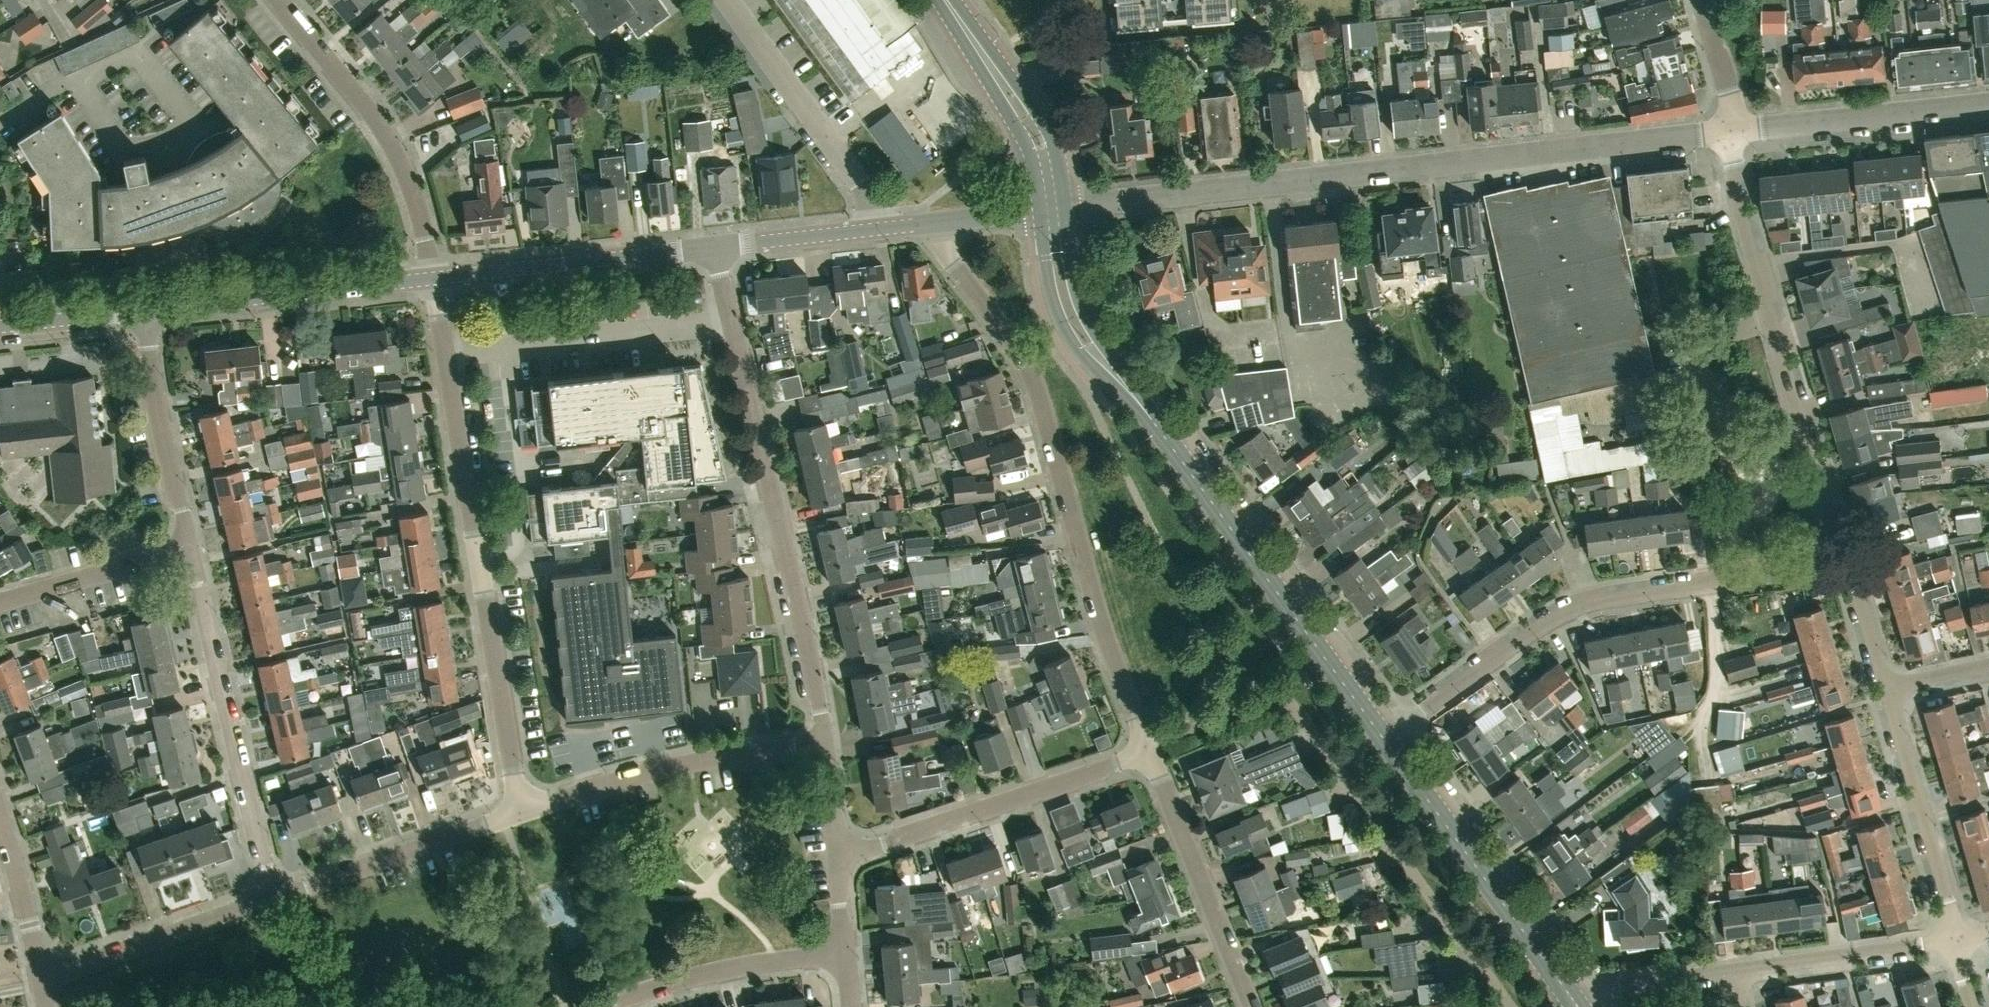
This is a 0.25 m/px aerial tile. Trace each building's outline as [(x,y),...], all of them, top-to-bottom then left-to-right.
[(3,1),(13,16),(23,9),(17,0),(5,0),(3,1)] [(105,0),(104,0),(98,5),(97,3),(81,16),(91,27),(112,9),(105,0)] [(191,8),(188,0),(178,0),(149,13),(154,25),(191,8)] [(331,0),(347,19),(370,0),(331,0)] [(430,2),(428,0),(417,0),(389,23),(380,12),(357,31),(373,50),(431,2),(430,2)] [(662,0),(572,0),(601,40),(627,21),(639,37),(672,13),(662,0)] [(871,86),(923,47),(910,29),(918,22),(902,0),(808,0),(871,86)] [(1114,0),(1114,2),(1115,2),(1118,28),(1116,28),(1116,30),(1157,27),(1157,25),(1156,25),(1154,0),(1115,0),(1114,0)] [(1192,22),(1191,22),(1192,24),(1233,20),(1233,18),(1231,18),(1230,0),(1190,0),(1192,22)] [(1410,12),(1408,0),(1377,0),(1378,13),(1378,15),(1410,12)] [(1540,28),(1568,26),(1565,0),(1537,4),(1540,28)] [(1669,11),(1666,0),(1645,0),(1624,5),(1623,0),(1594,0),(1601,24),(1605,23),(1606,28),(1669,11)] [(1794,42),(1795,54),(1798,87),(1819,85),(1812,24),(1811,8),(1810,0),(1795,0),(1797,25),(1803,25),(1805,41),(1794,42)] [(1839,49),(1842,83),(1845,83),(1866,81),(1860,18),(1858,0),(1839,0),(1842,21),(1850,20),(1852,48),(1842,49),(1839,49)] [(1860,18),(1866,81),(1887,78),(1883,45),(1872,46),(1870,18),(1871,18),(1869,0),(1858,0),(1860,18)] [(1974,14),(1977,13),(1984,78),(1988,77),(1988,0),(1973,0),(1974,14)] [(389,69),(411,51),(404,41),(417,30),(417,29),(428,19),(438,10),(431,2),(430,2),(431,2),(373,50),(389,69)] [(1930,9),(1932,26),(1943,25),(1941,8),(1940,2),(1930,3),(1931,9),(1930,9)] [(116,24),(128,13),(122,7),(114,13),(110,17),(116,24)] [(319,143),(207,8),(168,41),(241,130),(237,130),(232,130),(228,130),(225,130),(220,131),(217,132),(215,133),(210,135),(206,138),(202,141),(199,143),(195,147),(194,149),(192,151),(190,155),(188,160),(186,164),(176,169),(169,171),(151,177),(149,177),(144,155),(123,160),(128,181),(100,184),(100,171),(61,111),(18,138),(49,188),(52,246),(99,244),(101,246),(104,248),(107,250),(111,251),(114,252),(118,253),(121,253),(125,253),(130,252),(134,251),(137,249),(141,247),(144,244),(147,242),(149,238),(152,235),(183,226),(204,218),(206,220),(209,221),(214,224),(220,226),(223,227),(226,227),(229,228),(232,228),(238,228),(241,227),(245,226),(251,225),(255,223),(258,221),(261,219),(265,216),(268,214),(270,211),(273,208),(275,204),(277,201),(279,197),(280,193),(281,189),(282,185),(282,181),(283,177),(282,173),(319,143)] [(1788,30),(1788,10),(1763,9),(1763,30),(1788,30)] [(1920,27),(1932,26),(1930,9),(1918,10),(1920,27)] [(14,25),(26,44),(47,31),(35,11),(14,25)] [(1453,39),(1450,11),(1424,14),(1426,30),(1427,42),(1453,39)] [(1669,11),(1606,28),(1610,44),(1636,41),(1662,34),(1658,19),(1670,16),(1669,11)] [(1891,31),(1904,30),(1902,12),(1889,14),(1891,31)] [(1521,48),(1535,46),(1532,19),(1518,20),(1521,48)] [(1365,45),(1377,43),(1374,20),(1362,21),(1365,45)] [(1410,36),(1425,35),(1423,20),(1408,21),(1410,36)] [(120,26),(129,45),(140,40),(131,21),(120,26)] [(1823,23),(1812,24),(1819,85),(1840,83),(1842,83),(1839,49),(1837,50),(1826,51),(1823,23)] [(118,50),(129,45),(120,26),(109,31),(118,50)] [(1312,35),(1313,41),(1326,40),(1325,27),(1312,28),(1312,35)] [(1953,43),(1957,81),(1977,78),(1972,29),(1959,30),(1961,43),(1953,43)] [(474,30),(453,47),(459,56),(461,57),(470,49),(479,60),(491,51),(474,30)] [(107,55),(118,50),(109,31),(98,36),(107,55)] [(1957,81),(1953,43),(1945,44),(1944,32),(1932,33),(1938,83),(1957,81)] [(1547,34),(1549,50),(1572,48),(1573,48),(1572,33),(1547,34)] [(1917,85),(1938,83),(1932,33),(1920,35),(1922,47),(1914,48),(1917,85)] [(1662,58),(1680,54),(1675,34),(1639,44),(1641,51),(1624,54),(1622,48),(1613,50),(1618,68),(1633,65),(1633,63),(1643,58),(1651,56),(1654,65),(1663,62),(1662,58)] [(1301,70),(1316,68),(1313,50),(1314,50),(1313,41),(1312,35),(1297,37),(1301,70)] [(96,60),(107,55),(98,36),(87,41),(96,60)] [(513,47),(504,36),(497,41),(507,53),(513,47)] [(1917,85),(1914,48),(1906,49),(1905,37),(1892,38),(1897,87),(1917,85)] [(404,88),(453,47),(446,40),(434,50),(433,49),(419,60),(411,51),(389,69),(404,88)] [(85,65),(96,60),(87,41),(76,46),(85,65)] [(74,70),(85,65),(76,46),(65,51),(74,70)] [(447,66),(459,56),(453,47),(404,88),(412,97),(408,100),(420,115),(436,102),(432,98),(457,78),(447,66)] [(1545,51),(1547,69),(1566,66),(1574,65),(1572,48),(1549,50),(1545,51)] [(63,75),(74,70),(65,51),(54,56),(63,75)] [(1457,80),(1470,78),(1468,52),(1454,53),(1457,80)] [(1102,75),(1100,54),(1068,57),(1070,77),(1102,75)] [(1649,81),(1685,72),(1680,54),(1662,58),(1663,62),(1654,65),(1651,56),(1643,58),(1649,79),(1649,81)] [(1591,62),(1593,70),(1610,68),(1609,60),(1591,62)] [(1397,63),(1400,98),(1391,99),(1395,134),(1420,131),(1416,96),(1415,87),(1413,71),(1412,61),(1397,63)] [(1538,82),(1502,86),(1499,61),(1491,62),(1493,82),(1497,124),(1538,120),(1536,106),(1541,106),(1538,82)] [(1552,80),(1568,78),(1566,66),(1547,69),(1549,81),(1552,80)] [(1426,70),(1413,71),(1415,87),(1428,85),(1426,70)] [(1644,101),(1689,89),(1689,87),(1695,86),(1692,76),(1686,78),(1685,72),(1649,81),(1635,85),(1635,82),(1623,86),(1625,95),(1625,96),(1640,92),(1644,101)] [(1179,131),(1195,129),(1189,75),(1172,77),(1179,131)] [(1589,75),(1568,78),(1552,80),(1554,90),(1590,85),(1589,75)] [(21,92),(12,79),(2,85),(11,99),(21,92)] [(1473,127),(1497,124),(1493,82),(1469,85),(1473,127)] [(454,115),(485,102),(479,88),(448,100),(454,115)] [(1309,124),(1308,112),(1303,112),(1300,88),(1269,92),(1275,144),(1306,140),(1304,124),(1309,124)] [(734,93),(742,126),(761,122),(754,89),(734,93)] [(1348,106),(1351,134),(1351,136),(1353,135),(1358,139),(1363,139),(1367,134),(1379,133),(1376,99),(1375,89),(1348,91),(1349,102),(1348,102),(1348,106)] [(1689,89),(1644,101),(1640,92),(1625,96),(1631,121),(1694,109),(1690,92),(1689,89)] [(1351,134),(1348,106),(1340,107),(1339,92),(1326,94),(1328,108),(1320,109),(1323,137),(1351,134)] [(1204,154),(1241,150),(1235,93),(1198,97),(1204,154)] [(1429,95),(1416,96),(1420,131),(1440,129),(1436,94),(1429,95)] [(1130,112),(1129,102),(1105,105),(1112,160),(1115,159),(1119,164),(1125,163),(1127,158),(1130,158),(1129,155),(1151,152),(1146,110),(1130,112)] [(558,118),(559,133),(571,132),(570,117),(558,118)] [(688,148),(712,146),(708,120),(685,122),(688,148)] [(924,159),(958,146),(949,122),(916,135),(924,159)] [(1977,131),(1988,186),(1988,130),(1977,131)] [(1988,186),(1977,131),(1926,138),(1930,172),(1943,210),(1950,233),(1954,245),(1958,257),(1962,269),(1966,281),(1970,294),(1975,310),(1977,316),(1988,315),(1988,186)] [(732,147),(748,146),(746,132),(731,133),(732,147)] [(627,171),(647,169),(644,140),(624,142),(627,171)] [(561,177),(577,175),(574,146),(574,141),(558,143),(558,148),(561,177)] [(1900,155),(1904,195),(1926,192),(1922,152),(1900,155)] [(591,219),(619,216),(615,180),(627,179),(624,154),(600,157),(603,186),(587,188),(591,219)] [(764,199),(799,196),(794,154),(759,158),(764,199)] [(1905,206),(1904,195),(1900,155),(1878,157),(1882,197),(1895,196),(1896,207),(1905,206)] [(670,179),(667,156),(655,157),(658,180),(645,181),(649,213),(675,210),(674,201),(679,201),(677,183),(672,184),(672,178),(670,179)] [(1861,199),(1882,197),(1878,157),(1856,159),(1861,199)] [(469,232),(504,229),(499,177),(498,160),(474,162),(478,199),(466,200),(469,232)] [(706,206),(739,203),(735,164),(701,168),(706,206)] [(1628,185),(1612,187),(1626,247),(1652,244),(1653,255),(1673,253),(1671,241),(1663,241),(1661,219),(1693,216),(1687,166),(1626,173),(1628,185)] [(1826,169),(1831,209),(1853,206),(1849,166),(1826,169)] [(1819,210),(1831,209),(1826,169),(1805,171),(1809,211),(1810,211),(1811,220),(1820,220),(1819,210)] [(1788,213),(1809,211),(1805,171),(1783,173),(1788,213)] [(1761,176),(1766,216),(1768,225),(1776,224),(1775,215),(1788,213),(1783,173),(1761,176)] [(1526,190),(1484,200),(1488,217),(1497,258),(1501,276),(1530,402),(1527,403),(1528,405),(1529,409),(1545,481),(1660,460),(1656,439),(1601,449),(1599,440),(1583,443),(1577,412),(1586,410),(1589,422),(1661,406),(1658,389),(1655,374),(1644,326),(1626,247),(1612,187),(1610,180),(1570,189),(1569,185),(1527,195),(1526,190)] [(532,226),(568,222),(563,182),(528,185),(532,226)] [(1456,254),(1450,255),(1450,256),(1453,279),(1473,276),(1470,252),(1487,250),(1485,239),(1482,239),(1479,218),(1488,217),(1484,200),(1475,201),(1475,200),(1453,203),(1455,219),(1452,219),(1454,232),(1456,254)] [(1427,276),(1442,274),(1437,231),(1433,232),(1430,206),(1399,209),(1399,213),(1384,215),(1386,230),(1377,231),(1382,279),(1404,276),(1402,260),(1425,258),(1427,276)] [(1923,241),(1950,233),(1943,210),(1932,213),(1935,223),(1919,229),(1923,241)] [(1356,276),(1355,272),(1354,265),(1353,252),(1340,253),(1336,220),(1285,226),(1288,260),(1287,260),(1294,321),(1301,320),(1301,328),(1328,324),(1328,317),(1346,315),(1342,278),(1356,276)] [(1886,229),(1887,239),(1897,238),(1896,227),(1886,229)] [(1876,240),(1887,239),(1886,229),(1875,230),(1876,240)] [(1214,294),(1265,289),(1260,244),(1250,245),(1249,230),(1199,236),(1202,270),(1204,284),(1213,283),(1214,294)] [(1927,254),(1954,245),(1950,233),(1923,241),(1927,254)] [(1834,235),(1835,245),(1845,244),(1844,234),(1834,235)] [(1824,246),(1835,245),(1834,235),(1823,236),(1824,246)] [(1791,240),(1792,250),(1802,249),(1801,239),(1791,240)] [(1782,251),(1792,250),(1791,240),(1781,242),(1782,251)] [(1931,266),(1958,257),(1954,245),(1927,254),(1931,266)] [(1174,268),(1171,255),(1137,264),(1147,303),(1151,302),(1153,310),(1176,304),(1181,327),(1200,322),(1192,290),(1186,291),(1180,266),(1174,268)] [(1803,302),(1842,290),(1838,277),(1852,273),(1846,255),(1823,258),(1826,270),(1800,278),(1802,286),(1800,291),(1803,302)] [(1935,278),(1962,269),(1958,257),(1931,266),(1935,278)] [(1354,265),(1355,272),(1365,308),(1381,304),(1371,262),(1354,265)] [(928,274),(927,266),(923,263),(902,265),(905,297),(911,297),(914,322),(931,320),(929,303),(932,303),(935,301),(938,297),(940,293),(939,287),(936,283),(933,281),(932,274),(928,274)] [(882,264),(863,266),(869,321),(889,319),(882,264)] [(869,321),(863,266),(833,270),(837,305),(846,304),(849,322),(863,320),(863,322),(869,321)] [(1939,290),(1966,281),(1962,269),(1935,278),(1939,290)] [(780,276),(784,307),(809,304),(805,273),(780,276)] [(784,307),(780,276),(754,279),(758,310),(772,309),(775,330),(765,333),(771,360),(795,354),(789,327),(786,328),(784,307)] [(1943,302),(1970,294),(1966,281),(1939,290),(1943,302)] [(1842,290),(1803,302),(1806,313),(1811,315),(1813,324),(1855,312),(1858,324),(1893,314),(1889,301),(1862,309),(1860,300),(1846,304),(1842,290)] [(1241,301),(1240,292),(1218,296),(1219,305),(1241,301)] [(1947,314),(1975,310),(1970,294),(1943,302),(1947,314)] [(905,361),(921,355),(906,311),(891,316),(905,361)] [(813,346),(830,344),(827,316),(810,318),(813,346)] [(1904,358),(1924,352),(1921,343),(1915,321),(1914,318),(1894,324),(1904,358)] [(386,328),(361,331),(367,386),(377,385),(376,371),(408,368),(407,354),(399,355),(398,342),(392,343),(391,330),(387,331),(386,328)] [(366,386),(367,386),(361,331),(335,334),(339,364),(341,377),(354,376),(356,398),(367,396),(366,386)] [(1890,353),(1886,340),(1864,346),(1865,348),(1853,352),(1849,337),(1820,346),(1827,371),(1880,355),(1890,353)] [(977,339),(943,349),(948,365),(982,355),(977,339)] [(842,363),(848,385),(849,390),(867,387),(865,374),(857,340),(838,344),(839,347),(842,363)] [(946,361),(940,341),(920,347),(926,367),(946,361)] [(232,346),(239,399),(251,397),(248,374),(262,373),(262,372),(269,370),(268,361),(261,361),(259,343),(232,346)] [(239,399),(232,346),(219,348),(219,344),(201,346),(203,363),(207,363),(209,379),(222,377),(224,389),(221,389),(219,391),(220,404),(238,402),(238,399),(239,399)] [(1880,355),(1827,371),(1835,396),(1864,387),(1859,374),(1871,370),(1872,372),(1884,368),(1880,355)] [(842,363),(830,366),(832,372),(835,388),(848,385),(842,363)] [(531,385),(515,386),(522,446),(538,445),(631,435),(641,433),(646,475),(648,500),(680,497),(698,495),(696,482),(727,479),(701,365),(684,367),(684,364),(647,368),(548,379),(549,383),(531,385)] [(1279,420),(1294,416),(1285,367),(1268,369),(1279,420)] [(1251,371),(1263,421),(1264,424),(1279,420),(1268,369),(1251,371)] [(314,371),(302,372),(305,401),(317,399),(314,371)] [(963,408),(976,404),(1008,395),(1001,371),(969,380),(969,381),(957,384),(960,394),(963,408)] [(1234,373),(1248,425),(1263,421),(1251,371),(1234,373)] [(1234,373),(1217,375),(1226,408),(1231,407),(1237,428),(1248,425),(1234,373)] [(926,374),(889,386),(894,403),(932,392),(926,374)] [(101,444),(93,375),(52,380),(0,386),(0,438),(2,456),(51,451),(56,500),(87,496),(87,493),(116,490),(111,443),(101,444)] [(789,396),(805,393),(802,376),(786,379),(789,396)] [(378,381),(380,396),(401,393),(400,378),(378,381)] [(1872,398),(1904,394),(1902,381),(1869,386),(1872,398)] [(269,407),(285,405),(282,382),(266,384),(269,407)] [(1209,401),(1222,398),(1218,383),(1205,387),(1209,401)] [(1933,406),(1987,398),(1986,384),(1930,391),(1933,406)] [(885,388),(849,397),(850,401),(821,408),(824,420),(850,413),(850,414),(878,407),(881,416),(891,413),(885,388)] [(850,401),(849,397),(840,392),(818,397),(821,408),(850,401)] [(976,404),(963,408),(969,427),(970,426),(971,429),(982,426),(982,428),(1014,419),(1008,395),(976,404)] [(383,402),(383,403),(368,405),(371,420),(339,425),(341,434),(361,431),(414,423),(410,397),(383,402)] [(1904,400),(1865,408),(1865,406),(1834,415),(1840,438),(1871,429),(1871,428),(1870,423),(1907,416),(1904,400)] [(206,439),(262,426),(260,416),(232,423),(228,409),(200,415),(206,439)] [(384,453),(418,447),(414,423),(361,431),(363,440),(375,438),(376,441),(383,443),(384,453)] [(794,431),(791,435),(793,444),(798,445),(800,455),(831,448),(851,443),(849,433),(849,432),(829,437),(825,423),(805,427),(794,430),(794,431)] [(323,425),(311,428),(314,440),(326,437),(323,425)] [(262,426),(206,439),(212,464),(239,457),(236,445),(253,441),(253,438),(265,435),(262,426)] [(939,427),(927,431),(929,439),(942,435),(939,427)] [(1887,428),(1871,428),(1871,429),(1840,438),(1847,464),(1894,451),(1891,439),(1904,436),(1904,427),(1887,428)] [(287,452),(313,446),(309,429),(283,436),(283,438),(287,452)] [(1267,441),(1260,430),(1241,444),(1255,465),(1252,467),(1260,479),(1264,476),(1264,477),(1284,462),(1276,451),(1279,449),(1271,438),(1267,441)] [(1350,432),(1321,452),(1334,470),(1362,449),(1350,432)] [(315,456),(332,452),(329,438),(313,441),(315,456)] [(1027,464),(1020,438),(989,447),(987,439),(961,446),(968,470),(991,464),(994,473),(1027,464)] [(1323,450),(1315,439),(1291,456),(1300,468),(1321,452),(1323,450)] [(1928,462),(1943,460),(1941,440),(1896,443),(1898,466),(1928,462)] [(895,443),(886,445),(887,447),(890,460),(899,457),(895,443)] [(313,446),(287,452),(291,469),(306,465),(316,463),(317,462),(313,446)] [(354,483),(422,471),(418,447),(384,453),(386,464),(380,465),(381,468),(353,473),(354,482),(354,483)] [(800,456),(797,459),(799,469),(804,470),(806,480),(837,473),(861,467),(866,466),(890,460),(887,447),(866,452),(867,453),(835,462),(831,448),(800,455),(800,456)] [(1345,538),(1381,512),(1374,502),(1387,493),(1375,478),(1388,467),(1382,460),(1345,489),(1334,497),(1327,502),(1299,524),(1305,532),(1304,534),(1303,536),(1309,543),(1311,544),(1313,542),(1314,544),(1337,527),(1330,517),(1346,506),(1355,518),(1339,529),(1345,538)] [(1894,493),(1902,492),(1901,490),(1894,493),(1891,484),(1899,482),(1899,488),(1921,487),(1920,474),(1944,472),(1943,460),(1928,462),(1898,466),(1898,473),(1889,474),(1853,484),(1858,503),(1894,493)] [(309,477),(319,475),(316,463),(306,465),(309,477)] [(248,492),(248,493),(278,485),(275,475),(262,479),(261,477),(245,481),(242,468),(213,474),(219,499),(248,492)] [(1611,485),(1624,483),(1622,469),(1609,471),(1611,485)] [(354,483),(354,482),(327,488),(330,501),(337,500),(341,498),(356,495),(356,492),(383,488),(383,487),(396,485),(398,500),(426,496),(422,471),(354,483)] [(1277,471),(1262,483),(1270,492),(1284,480),(1277,471)] [(1401,498),(1417,480),(1408,472),(1392,490),(1401,498)] [(843,498),(837,473),(806,480),(812,506),(843,498)] [(309,477),(294,481),(299,499),(323,493),(319,475),(309,477)] [(620,504),(648,500),(646,475),(618,478),(618,480),(620,504)] [(975,483),(974,476),(954,478),(956,502),(994,498),(992,481),(975,483)] [(1607,504),(1605,487),(1603,476),(1573,481),(1574,492),(1593,489),(1595,506),(1607,504)] [(1307,486),(1308,487),(1285,504),(1299,524),(1327,502),(1334,497),(1333,496),(1328,489),(1329,488),(1327,486),(1324,488),(1317,478),(1307,486)] [(1655,480),(1658,497),(1669,496),(1667,479),(1665,479),(1655,480)] [(618,480),(526,490),(532,543),(554,540),(555,557),(590,553),(588,536),(623,533),(620,504),(618,480)] [(1658,497),(1655,480),(1644,482),(1647,499),(1657,498),(1658,497)] [(1334,497),(1345,489),(1339,481),(1329,488),(1328,489),(1333,496),(1334,497)] [(1605,487),(1607,504),(1619,502),(1617,485),(1605,487)] [(901,489),(890,498),(899,510),(910,501),(901,489)] [(251,505),(248,493),(248,492),(219,499),(225,523),(278,510),(276,501),(266,503),(265,502),(251,505)] [(1894,493),(1858,503),(1865,527),(1900,517),(1897,503),(1905,502),(1902,492),(1894,493)] [(698,495),(680,497),(682,519),(696,517),(697,533),(735,529),(733,504),(719,506),(717,493),(709,494),(698,495)] [(847,513),(875,510),(873,498),(846,501),(847,513)] [(1003,502),(979,508),(985,532),(986,531),(1004,527),(1007,535),(1011,535),(1044,526),(1037,500),(1005,510),(1003,502)] [(302,522),(325,516),(321,502),(298,508),(302,522)] [(948,537),(979,528),(972,502),(941,511),(948,537)] [(1345,538),(1336,544),(1345,556),(1385,527),(1385,526),(1400,515),(1391,504),(1381,512),(1345,538)] [(1660,512),(1663,541),(1689,538),(1685,509),(1660,512)] [(1944,533),(1937,509),(1911,516),(1919,541),(1925,539),(1942,533),(1944,533)] [(252,517),(225,523),(231,547),(271,538),(270,536),(273,535),(270,522),(280,520),(278,510),(252,517)] [(390,543),(431,536),(427,511),(400,515),(403,531),(378,535),(380,544),(390,543)] [(1957,534),(1982,531),(1979,511),(1955,516),(1957,534)] [(1638,545),(1663,541),(1660,512),(1635,515),(1638,545)] [(1613,548),(1638,545),(1635,515),(1609,518),(1613,548)] [(1511,516),(1501,523),(1511,537),(1520,530),(1511,516)] [(338,536),(362,531),(359,518),(335,522),(338,536)] [(1587,551),(1613,548),(1609,518),(1583,522),(1587,551)] [(1433,541),(1446,532),(1439,521),(1431,537),(1433,541)] [(1539,572),(1522,548),(1511,556),(1486,522),(1476,529),(1501,563),(1518,588),(1539,572)] [(26,531),(19,524),(0,535),(0,537),(4,543),(26,531)] [(822,547),(825,557),(873,545),(886,542),(886,541),(882,526),(863,530),(864,534),(854,536),(851,524),(818,532),(819,532),(816,537),(819,548),(822,547)] [(671,542),(671,528),(649,528),(649,542),(671,542)] [(732,566),(731,555),(738,554),(735,529),(697,533),(699,549),(685,550),(688,572),(696,571),(732,567),(732,566)] [(1461,552),(1471,565),(1480,560),(1458,531),(1450,536),(1461,552)] [(612,569),(551,575),(567,721),(684,708),(676,634),(633,639),(625,567),(621,533),(609,534),(612,569)] [(1560,557),(1553,547),(1542,533),(1542,534),(1522,548),(1539,572),(1560,557)] [(382,569),(435,560),(431,536),(390,543),(392,554),(379,556),(382,569)] [(14,567),(16,571),(27,565),(24,561),(29,558),(23,537),(5,548),(5,549),(0,552),(0,575),(14,567)] [(873,545),(825,557),(827,566),(824,567),(826,579),(831,581),(831,582),(854,576),(851,561),(863,558),(865,565),(899,556),(895,539),(886,541),(886,542),(873,545)] [(316,550),(310,552),(313,565),(332,561),(336,561),(333,547),(332,547),(316,550)] [(1350,594),(1397,559),(1391,550),(1367,567),(1359,557),(1336,574),(1350,594)] [(234,557),(239,582),(293,569),(290,559),(281,562),(280,558),(264,562),(261,551),(234,557)] [(1002,587),(1020,582),(1048,575),(1045,563),(1048,562),(1045,554),(1042,554),(1041,551),(1027,555),(1026,551),(1015,554),(1016,558),(1010,559),(1013,570),(996,575),(999,587),(1002,586),(1002,587)] [(1933,571),(1949,566),(1946,555),(1915,564),(1911,551),(1883,559),(1890,584),(1918,575),(1933,571)] [(340,575),(359,572),(356,552),(337,555),(340,575)] [(1397,559),(1350,594),(1365,614),(1388,597),(1381,586),(1414,562),(1406,552),(1397,559)] [(1461,573),(1471,565),(1461,552),(1451,559),(1461,573)] [(911,575),(915,589),(950,585),(951,586),(967,584),(988,580),(986,562),(949,566),(948,556),(907,561),(911,575)] [(435,560),(382,569),(384,586),(394,585),(396,593),(412,590),(439,585),(435,560)] [(332,562),(318,565),(322,580),(336,577),(332,562)] [(654,562),(631,564),(632,574),(655,572),(654,562)] [(1498,602),(1518,588),(1501,563),(1480,578),(1498,602)] [(696,571),(698,592),(711,590),(713,606),(751,602),(748,577),(735,578),(734,566),(732,566),(732,567),(696,571)] [(1949,566),(1933,571),(1937,583),(1953,578),(1949,566)] [(1988,585),(1988,568),(1979,570),(1982,587),(1988,585)] [(269,584),(295,578),(293,569),(239,582),(245,606),(273,600),(269,584)] [(860,587),(878,583),(884,581),(881,569),(858,574),(860,587)] [(1417,602),(1435,588),(1423,572),(1412,580),(1416,586),(1409,591),(1417,602)] [(368,603),(364,574),(340,578),(345,606),(368,603)] [(878,583),(881,597),(915,589),(911,575),(884,581),(878,583)] [(1048,577),(1048,575),(1020,582),(1002,587),(1005,598),(988,603),(991,614),(994,613),(1004,611),(1026,605),(1054,598),(1051,586),(1054,585),(1051,576),(1048,577)] [(1897,608),(1933,598),(1929,588),(1922,590),(1918,575),(1890,584),(1897,608)] [(1477,618),(1498,602),(1480,578),(1459,593),(1477,618)] [(324,608),(341,604),(337,586),(320,589),(324,608)] [(924,603),(942,601),(941,587),(923,589),(924,603)] [(896,601),(867,608),(864,597),(837,604),(843,629),(883,619),(896,616),(900,615),(896,601)] [(1054,598),(1026,605),(1004,611),(994,613),(1000,638),(1015,635),(1017,643),(1053,639),(1049,624),(1060,621),(1059,617),(1062,616),(1060,608),(1057,609),(1054,598)] [(1904,632),(1933,624),(1929,612),(1936,609),(1933,598),(1897,608),(1904,632)] [(316,614),(317,614),(314,601),(291,606),(292,607),(275,611),(273,600),(245,606),(250,629),(278,623),(291,620),(305,617),(316,614)] [(373,636),(377,636),(378,636),(385,635),(392,634),(418,630),(446,625),(442,600),(399,607),(401,620),(390,622),(391,624),(372,627),(373,636)] [(1988,631),(1988,601),(1972,604),(1978,633),(1988,631)] [(742,640),(741,628),(754,627),(751,602),(713,606),(715,621),(701,623),(703,643),(703,644),(733,641),(742,640)] [(1947,620),(1963,615),(1960,604),(1943,609),(1947,620)] [(1801,637),(1828,629),(1821,606),(1794,614),(1801,637)] [(317,614),(316,614),(319,629),(343,623),(344,623),(341,609),(317,614)] [(87,658),(99,655),(167,639),(165,630),(168,630),(169,627),(166,610),(150,613),(152,618),(133,623),(136,636),(122,639),(123,641),(97,647),(93,630),(81,633),(87,658)] [(1421,643),(1413,632),(1425,624),(1417,613),(1401,623),(1402,625),(1383,639),(1406,671),(1425,657),(1417,645),(1421,643)] [(1963,615),(1947,620),(1951,631),(1967,626),(1963,615)] [(883,619),(881,619),(884,629),(897,626),(895,616),(883,619)] [(278,623),(250,629),(256,654),(284,647),(281,634),(307,627),(305,617),(291,620),(278,623)] [(944,619),(927,621),(936,652),(952,648),(944,619)] [(1660,625),(1665,655),(1681,651),(1683,661),(1700,657),(1698,647),(1690,648),(1684,620),(1660,625)] [(870,622),(843,629),(849,654),(863,651),(877,648),(876,647),(870,622)] [(1933,624),(1904,632),(1912,656),(1940,647),(1933,624)] [(446,625),(418,630),(392,634),(385,635),(378,636),(379,646),(401,642),(403,656),(422,653),(449,649),(446,625)] [(1640,660),(1665,655),(1660,625),(1634,630),(1640,660)] [(80,629),(67,632),(75,655),(80,652),(82,659),(87,658),(81,633),(80,629)] [(1807,659),(1835,651),(1828,629),(1801,637),(1801,638),(1780,644),(1779,638),(1766,642),(1769,653),(1781,649),(1783,655),(1804,649),(1807,659)] [(1615,665),(1640,660),(1634,630),(1609,635),(1615,665)] [(67,631),(54,636),(63,660),(75,655),(67,632),(67,631)] [(892,657),(923,649),(920,634),(888,641),(892,657)] [(1589,670),(1615,665),(1609,635),(1583,640),(1589,670)] [(167,639),(99,655),(102,668),(142,659),(144,670),(173,663),(175,662),(177,659),(175,650),(172,648),(170,649),(167,639)] [(324,661),(349,655),(346,641),(320,647),(324,661)] [(703,643),(699,644),(700,658),(717,656),(721,694),(761,690),(756,650),(734,653),(733,641),(703,644),(703,643)] [(1755,657),(1769,653),(1766,642),(1752,646),(1755,657)] [(1019,656),(1017,643),(991,647),(993,659),(1019,656)] [(449,649),(422,653),(424,665),(385,672),(387,685),(454,674),(449,649)] [(1814,682),(1842,674),(1835,651),(1807,659),(1814,682)] [(1729,681),(1758,672),(1752,652),(1723,660),(1729,681)] [(919,653),(892,658),(894,669),(894,670),(921,666),(919,653)] [(46,667),(41,655),(28,660),(29,662),(22,665),(18,656),(14,658),(12,654),(0,659),(0,686),(46,667)] [(1053,689),(1080,678),(1070,654),(1044,665),(1049,676),(1036,682),(1040,694),(1053,688),(1053,689)] [(286,658),(259,665),(264,688),(317,675),(315,667),(301,670),(297,656),(286,658)] [(1539,676),(1558,700),(1577,684),(1558,660),(1539,676)] [(173,663),(144,670),(133,672),(138,696),(178,687),(173,663)] [(0,686),(0,698),(5,710),(31,700),(26,688),(46,680),(45,677),(49,676),(46,667),(0,686)] [(1006,708),(1007,707),(998,678),(995,679),(991,668),(979,671),(982,683),(991,713),(1006,708)] [(859,705),(914,694),(911,680),(889,684),(887,673),(884,674),(884,670),(853,676),(859,705)] [(1659,689),(1671,687),(1668,670),(1656,673),(1659,689)] [(324,674),(325,684),(340,683),(339,672),(324,674)] [(387,685),(363,689),(367,708),(380,706),(380,702),(391,700),(390,694),(428,687),(430,703),(458,699),(454,674),(387,685)] [(1842,674),(1814,682),(1814,684),(1794,690),(1792,683),(1780,687),(1783,697),(1789,696),(1791,704),(1818,697),(1821,705),(1848,697),(1842,674)] [(317,675),(264,688),(270,712),(297,706),(294,691),(308,688),(319,685),(317,675)] [(1556,701),(1558,700),(1539,676),(1518,693),(1537,716),(1539,715),(1546,723),(1555,724),(1558,722),(1567,734),(1568,733),(1573,739),(1580,748),(1584,745),(1590,740),(1578,724),(1567,711),(1565,712),(1556,701)] [(63,701),(87,691),(82,678),(58,688),(58,689),(63,701)] [(1089,701),(1080,678),(1053,689),(1053,688),(1040,694),(1031,698),(1035,709),(1045,706),(1049,718),(1063,713),(1066,720),(1072,722),(1079,718),(1081,713),(1078,706),(1089,701)] [(1618,680),(1621,697),(1633,695),(1629,678),(1618,680)] [(1607,682),(1610,699),(1621,697),(1618,680),(1607,682)] [(1783,697),(1780,687),(1766,691),(1769,701),(1783,697)] [(1695,703),(1694,693),(1675,696),(1678,710),(1694,707),(1695,703)] [(914,694),(859,705),(864,733),(895,727),(894,723),(897,722),(895,712),(917,708),(914,694)] [(98,716),(133,708),(129,695),(102,702),(103,703),(95,704),(98,716)] [(1988,715),(1988,710),(1987,701),(1977,704),(1978,707),(1958,713),(1955,700),(1927,709),(1933,731),(1961,724),(1981,718),(1988,715)] [(1471,760),(1525,720),(1511,701),(1501,708),(1506,715),(1505,716),(1497,705),(1486,713),(1493,724),(1483,732),(1476,722),(1455,738),(1471,760)] [(1007,707),(1006,708),(1014,730),(1030,725),(1022,702),(1007,707)] [(365,705),(350,708),(352,718),(367,715),(365,705)] [(1567,711),(1578,724),(1585,719),(1574,705),(1567,711)] [(159,737),(188,730),(183,706),(154,713),(157,728),(133,733),(135,742),(159,737)] [(276,736),(303,730),(329,724),(326,713),(300,719),(297,706),(270,712),(276,736)] [(430,716),(451,774),(475,765),(474,762),(478,761),(473,748),(469,749),(465,738),(454,742),(449,726),(462,721),(457,707),(430,716)] [(133,708),(98,716),(101,728),(135,719),(133,708)] [(955,722),(952,708),(909,719),(912,732),(955,722)] [(1736,739),(1739,710),(1719,709),(1717,737),(1736,739)] [(1832,744),(1860,736),(1853,714),(1826,722),(1832,744)] [(451,774),(430,716),(412,723),(414,722),(419,734),(423,732),(429,751),(417,755),(426,782),(427,782),(428,785),(432,787),(441,783),(443,780),(442,777),(451,774)] [(984,770),(1011,761),(996,717),(985,721),(990,735),(974,740),(984,770)] [(1525,720),(1471,760),(1476,766),(1473,771),(1480,780),(1485,779),(1486,781),(1508,765),(1501,756),(1512,748),(1523,740),(1526,743),(1537,735),(1526,719),(1525,720)] [(74,738),(85,733),(81,723),(70,728),(70,729),(62,732),(61,730),(45,736),(40,724),(14,734),(23,758),(74,738)] [(303,730),(276,736),(281,761),(309,754),(306,741),(331,735),(329,724),(303,730)] [(1940,754),(1968,746),(1961,724),(1933,731),(1940,754)] [(106,750),(127,745),(122,727),(102,732),(106,750)] [(938,741),(934,727),(912,733),(916,747),(938,741)] [(188,730),(159,737),(162,749),(150,752),(151,754),(137,757),(140,766),(154,763),(165,760),(194,754),(191,743),(194,743),(195,740),(193,731),(191,729),(188,730)] [(74,738),(23,758),(32,781),(58,771),(54,760),(65,755),(64,752),(77,747),(77,748),(89,743),(86,734),(85,733),(74,738)] [(1675,755),(1687,746),(1679,735),(1648,759),(1655,769),(1667,761),(1675,755)] [(364,741),(384,797),(392,794),(394,798),(396,799),(407,796),(408,793),(407,789),(408,789),(398,761),(386,765),(380,747),(383,746),(379,736),(364,741)] [(1839,767),(1867,758),(1860,736),(1832,744),(1839,767)] [(1573,739),(1556,752),(1564,761),(1572,755),(1580,748),(1573,739)] [(374,801),(384,797),(364,741),(348,746),(353,758),(355,757),(361,774),(349,778),(359,806),(360,806),(361,809),(364,811),(374,807),(376,804),(374,801)] [(1745,769),(1744,743),(1725,743),(1727,770),(1745,769)] [(110,768),(131,763),(127,745),(106,750),(110,768)] [(1584,745),(1580,748),(1572,755),(1563,763),(1574,776),(1595,759),(1584,745)] [(1798,749),(1802,760),(1813,757),(1810,746),(1798,749)] [(1947,777),(1984,766),(1984,765),(1988,764),(1985,754),(1971,757),(1968,746),(1940,754),(1947,777)] [(1783,754),(1785,759),(1787,765),(1802,760),(1798,749),(1783,754)] [(1231,753),(1207,762),(1203,760),(1195,763),(1194,768),(1192,768),(1200,790),(1272,761),(1268,750),(1246,759),(1243,765),(1237,768),(1231,753)] [(1722,750),(1713,752),(1718,771),(1726,769),(1722,750)] [(873,782),(925,773),(923,761),(910,763),(910,764),(901,766),(899,752),(869,757),(873,782)] [(71,766),(76,779),(109,767),(106,754),(71,766)] [(194,754),(165,760),(170,784),(199,777),(194,754)] [(1667,785),(1687,771),(1675,755),(1667,761),(1655,769),(1667,785)] [(1846,789),(1873,781),(1867,758),(1839,767),(1846,789)] [(297,765),(316,821),(326,818),(328,822),(340,818),(339,813),(341,812),(331,784),(319,788),(310,761),(309,761),(297,765)] [(1273,763),(1272,761),(1200,790),(1197,791),(1202,804),(1207,806),(1210,815),(1245,801),(1240,789),(1242,785),(1250,782),(1256,784),(1278,776),(1273,763)] [(154,763),(140,766),(143,776),(156,772),(154,763)] [(286,769),(287,772),(285,773),(294,796),(282,801),(285,811),(283,811),(292,836),(309,830),(307,824),(316,821),(297,765),(286,769)] [(1947,777),(1953,799),(1981,791),(1981,790),(1988,788),(1988,783),(1984,766),(1947,777)] [(907,802),(904,788),(914,786),(915,788),(940,784),(938,771),(925,774),(925,773),(873,782),(877,807),(907,802)] [(1543,792),(1556,782),(1548,771),(1535,781),(1543,792)] [(1686,773),(1649,800),(1667,825),(1691,808),(1689,788),(1686,773)] [(1534,798),(1519,777),(1495,794),(1511,815),(1534,798)] [(1722,797),(1738,793),(1734,778),(1718,782),(1722,797)] [(1812,795),(1815,806),(1826,803),(1827,805),(1837,807),(1850,803),(1853,813),(1880,805),(1873,781),(1846,789),(1846,791),(1825,797),(1823,791),(1812,795)] [(1534,798),(1511,815),(1526,836),(1550,819),(1544,811),(1553,804),(1552,802),(1564,793),(1556,782),(1543,792),(1534,798)] [(63,783),(41,792),(46,805),(68,796),(63,783)] [(1718,792),(1717,784),(1711,785),(1689,788),(1691,808),(1710,805),(1719,804),(1719,801),(1718,792)] [(1311,812),(1313,817),(1330,811),(1327,799),(1322,788),(1305,794),(1306,796),(1280,805),(1286,821),(1311,812)] [(214,820),(204,824),(198,807),(208,804),(204,792),(178,801),(182,812),(183,812),(189,829),(188,829),(200,862),(214,857),(216,862),(233,856),(227,838),(221,841),(214,820)] [(1103,837),(1140,823),(1135,809),(1139,807),(1134,795),(1117,801),(1118,805),(1101,812),(1103,816),(1091,821),(1094,829),(1099,827),(1103,837)] [(1800,810),(1815,806),(1812,795),(1796,800),(1798,805),(1800,810)] [(156,816),(177,808),(173,797),(152,805),(156,816)] [(149,811),(145,800),(112,811),(121,836),(142,829),(137,815),(149,811)] [(1653,817),(1643,804),(1621,821),(1631,834),(1653,817)] [(1802,817),(1800,810),(1798,805),(1786,808),(1793,830),(1806,831),(1833,823),(1829,809),(1802,817)] [(1986,808),(1958,816),(1965,839),(1988,832),(1988,817),(1986,808)] [(1344,809),(1330,809),(1332,834),(1346,833),(1344,809)] [(1272,848),(1258,815),(1243,821),(1244,823),(1218,833),(1226,853),(1251,843),(1256,855),(1272,848)] [(1068,866),(1079,861),(1073,844),(1088,838),(1080,818),(1057,827),(1065,846),(1060,848),(1068,866)] [(1864,852),(1891,843),(1885,821),(1857,829),(1860,841),(1852,843),(1856,854),(1864,852)] [(70,845),(63,825),(45,832),(52,851),(50,852),(56,869),(55,870),(68,908),(125,888),(118,867),(90,877),(84,859),(82,860),(76,843),(70,845)] [(1615,856),(1635,840),(1624,826),(1604,841),(1615,856)] [(1559,832),(1535,849),(1551,870),(1574,853),(1582,846),(1596,837),(1590,829),(1588,827),(1576,835),(1575,833),(1568,838),(1563,833),(1561,835),(1559,832)] [(175,870),(200,862),(188,829),(163,838),(175,870)] [(1056,868),(1052,859),(1043,830),(1016,839),(1020,849),(1012,852),(1018,870),(1040,863),(1044,872),(1056,868)] [(1828,862),(1840,858),(1836,847),(1841,846),(1836,831),(1820,835),(1828,862)] [(1965,839),(1972,861),(1988,856),(1988,832),(1965,839)] [(1790,851),(1788,835),(1772,834),(1774,853),(1790,851)] [(1791,862),(1807,860),(1821,857),(1816,834),(1803,836),(1788,835),(1790,851),(1791,862)] [(1273,842),(1277,854),(1291,848),(1287,837),(1273,842)] [(1574,853),(1551,870),(1566,891),(1589,873),(1583,865),(1591,858),(1590,857),(1603,848),(1596,837),(1582,846),(1574,853)] [(150,879),(175,870),(163,838),(139,846),(150,879)] [(1346,853),(1358,850),(1356,842),(1344,844),(1346,853)] [(1870,874),(1898,866),(1891,843),(1864,852),(1870,874)] [(971,854),(986,896),(996,893),(992,881),(1007,876),(996,845),(971,854)] [(1137,898),(1166,886),(1155,860),(1127,871),(1119,847),(1087,858),(1093,875),(1108,870),(1114,885),(1130,879),(1137,896),(1137,898)] [(1308,850),(1284,854),(1286,865),(1310,861),(1308,850)] [(976,900),(986,896),(971,854),(948,862),(958,893),(971,888),(976,900)] [(1621,943),(1656,941),(1655,927),(1665,926),(1664,915),(1651,915),(1649,888),(1636,867),(1635,867),(1627,854),(1599,874),(1607,886),(1606,886),(1620,907),(1621,908),(1603,909),(1605,945),(1621,944),(1621,943)] [(1972,861),(1978,884),(1988,881),(1988,856),(1972,861)] [(1840,858),(1828,862),(1833,877),(1844,873),(1840,858)] [(1306,866),(1309,883),(1334,878),(1330,861),(1306,866)] [(1235,878),(1245,902),(1275,891),(1265,866),(1235,878)] [(1877,897),(1905,889),(1898,866),(1870,874),(1877,897)] [(1292,869),(1280,873),(1286,887),(1297,882),(1292,869)] [(1741,871),(1743,888),(1754,886),(1752,869),(1741,871)] [(1359,871),(1345,876),(1351,894),(1365,890),(1359,871)] [(1742,888),(1743,888),(1741,871),(1729,872),(1731,888),(1727,889),(1729,905),(1721,906),(1720,898),(1705,900),(1709,925),(1722,924),(1723,935),(1749,932),(1744,895),(1743,895),(1742,888)] [(1055,909),(1070,903),(1071,906),(1082,902),(1073,877),(1047,887),(1055,909)] [(1978,884),(1985,907),(1988,906),(1988,881),(1978,884)] [(1020,915),(1019,906),(1016,882),(1003,884),(1007,924),(1021,922),(1021,921),(1020,915)] [(1286,887),(1245,902),(1249,912),(1247,916),(1249,922),(1254,924),(1255,927),(1284,915),(1292,911),(1295,905),(1292,898),(1302,894),(1297,882),(1286,887)] [(906,883),(878,886),(880,917),(906,915),(906,924),(932,922),(951,921),(956,920),(950,902),(945,889),(907,892),(906,883)] [(1166,886),(1137,898),(1142,909),(1126,916),(1132,932),(1135,932),(1135,933),(1149,927),(1149,926),(1162,921),(1162,922),(1169,919),(1168,917),(1177,914),(1166,886)] [(1800,925),(1796,896),(1784,897),(1782,887),(1768,889),(1769,892),(1770,892),(1775,928),(1800,925)] [(1880,908),(1883,920),(1911,912),(1911,911),(1915,910),(1911,896),(1907,897),(1905,889),(1877,897),(1867,900),(1866,895),(1853,899),(1856,908),(1859,907),(1861,913),(1880,908)] [(1749,932),(1775,928),(1770,892),(1769,892),(1744,895),(1749,932)] [(1796,896),(1800,925),(1826,921),(1822,892),(1796,896)] [(962,898),(950,902),(956,920),(961,933),(964,942),(975,938),(968,915),(972,914),(969,906),(965,908),(962,898)] [(1842,912),(1856,908),(1853,899),(1839,903),(1842,912)] [(1019,906),(1020,915),(1036,913),(1035,904),(1019,906)] [(1843,915),(1844,921),(1855,919),(1854,912),(1843,915)] [(951,921),(932,922),(933,936),(953,935),(953,934),(951,921)] [(888,943),(883,943),(885,972),(916,970),(932,968),(929,937),(933,936),(932,922),(906,924),(907,925),(908,938),(908,941),(888,943)] [(1278,971),(1318,954),(1307,927),(1288,930),(1291,938),(1265,949),(1275,973),(1278,972),(1278,971)] [(1386,944),(1394,943),(1392,929),(1361,933),(1363,947),(1386,944)] [(1092,959),(1132,955),(1129,932),(1089,937),(1092,959)] [(1394,943),(1386,944),(1388,962),(1413,959),(1411,940),(1394,943)] [(1193,953),(1168,963),(1163,952),(1141,961),(1150,982),(1151,981),(1156,995),(1171,989),(1172,990),(1203,977),(1193,953)] [(1287,993),(1328,976),(1318,954),(1278,971),(1278,972),(1287,992),(1287,993)] [(1391,976),(1416,972),(1413,959),(1388,962),(1391,976)] [(967,975),(965,961),(950,964),(952,978),(967,975)] [(950,967),(935,968),(936,981),(937,982),(951,981),(950,967)] [(916,970),(885,972),(888,1001),(919,998),(917,982),(936,981),(935,968),(932,968),(916,970)] [(1416,972),(1391,976),(1393,989),(1418,986),(1416,972)] [(1936,999),(1929,974),(1900,982),(1907,1006),(1908,1006),(1936,999)] [(1287,992),(1283,993),(1289,1006),(1324,1006),(1330,1005),(1324,992),(1333,988),(1328,976),(1287,993),(1287,992)] [(1852,1006),(1847,984),(1835,986),(1838,1002),(1816,1006),(1852,1006)] [(1143,1004),(1140,992),(1109,999),(1110,1006),(1131,1006),(1143,1004)] [(1802,993),(1774,999),(1776,1006),(1805,1006),(1802,993)] [(823,1004),(806,1006),(804,994),(779,998),(780,1006),(824,1006),(823,1004)] [(779,998),(755,1001),(755,1006),(780,1006),(779,998)] [(1936,999),(1908,1006),(1938,1006),(1936,999)]
